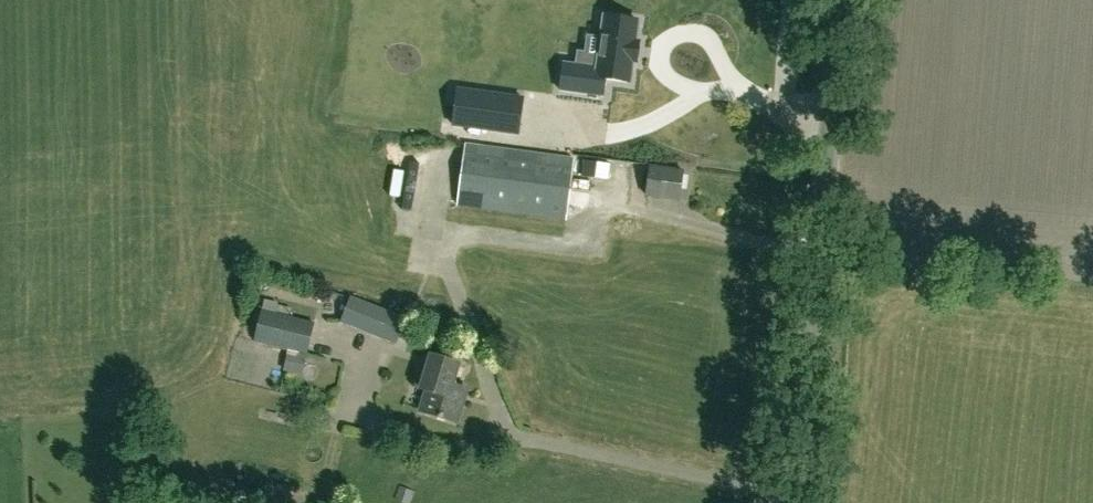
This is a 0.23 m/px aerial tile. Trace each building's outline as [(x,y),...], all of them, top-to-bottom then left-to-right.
[(564,63),(560,90),(602,96),(605,79),(629,82),(632,62),(636,62),(639,41),(634,41),(637,21),(605,16),(602,38),(597,68),(575,64),(564,63)] [(317,35),(308,87),(324,89),(330,53),(365,59),(366,56),(432,67),(434,55),(317,35)] [(458,89),(453,124),(518,134),(523,99),(458,89)] [(467,143),(459,205),(565,220),(574,158),(467,143)] [(653,167),(649,198),(683,202),(686,171),(671,169),(659,168),(653,167)] [(406,319),(353,296),(343,324),(395,345),(406,319)] [(315,322),(263,310),(254,341),(306,355),(315,322)] [(421,367),(419,372),(414,386),(426,390),(420,412),(458,424),(469,388),(453,383),(459,363),(433,354),(428,369),(421,367)]
